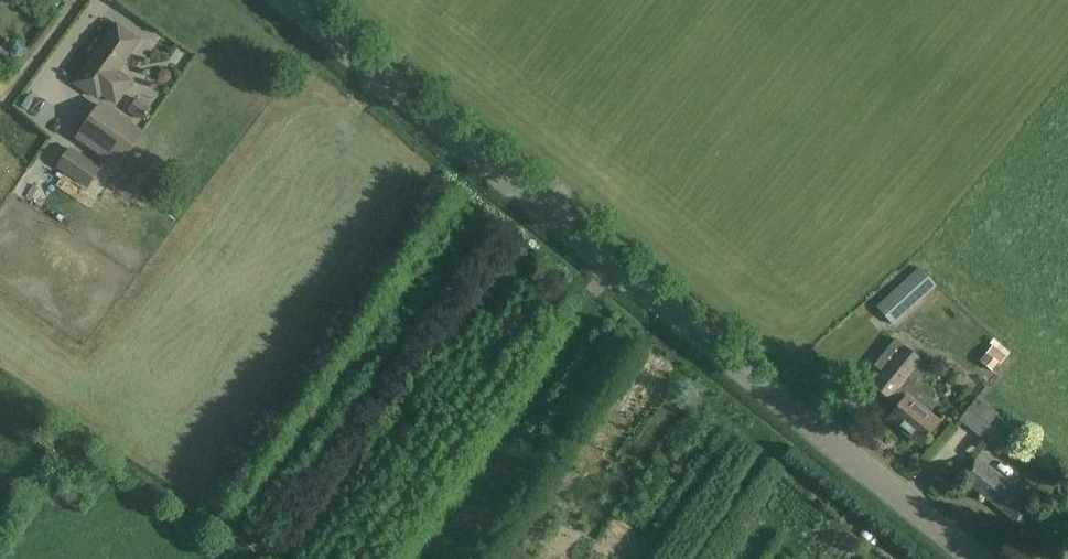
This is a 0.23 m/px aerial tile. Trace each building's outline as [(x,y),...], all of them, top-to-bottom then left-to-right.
[(116,104),(132,82),(118,72),(141,39),(119,24),(77,82),(99,98),(102,94),(116,104)] [(10,54),(1,48),(0,48),(0,69),(10,54)] [(128,114),(139,121),(141,118),(144,120),(153,107),(138,96),(129,110),(130,111),(128,114)] [(100,105),(77,138),(116,166),(139,134),(100,105)] [(71,146),(63,157),(57,166),(89,187),(103,167),(71,146)] [(894,323),(935,285),(920,269),(879,306),(894,323)] [(876,386),(900,405),(890,418),(923,445),(941,422),(899,388),(923,358),(896,337),(874,365),(886,374),(876,386)] [(994,342),(980,359),(995,371),(1009,353),(994,342)] [(960,419),(993,445),(1011,422),(978,396),(960,419)] [(963,477),(1017,522),(1033,502),(979,457),(963,477)]
